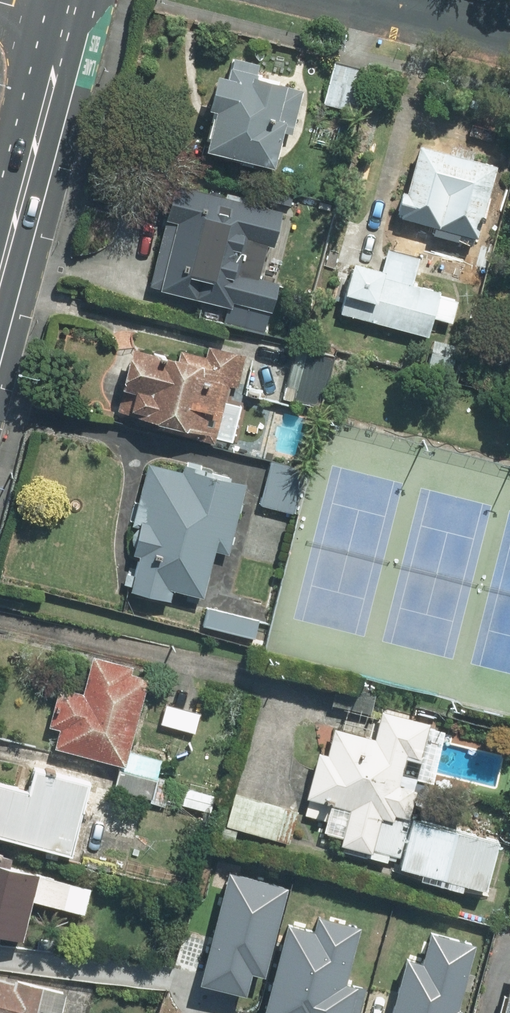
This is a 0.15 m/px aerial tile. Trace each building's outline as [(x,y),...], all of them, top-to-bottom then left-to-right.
[(210,106),(216,108),(206,150),(277,167),(284,138),(294,141),(309,80),(265,69),(268,57),(225,47),(210,106)] [(366,69),(333,61),(322,102),(355,111),(366,69)] [(406,190),(401,189),(395,209),(402,211),(393,248),(388,247),(383,265),(354,258),(341,311),(429,333),(433,316),(452,321),(458,299),(439,294),(440,290),(411,283),(419,253),(445,260),(442,272),(454,275),(456,269),(464,271),(465,266),(475,268),(501,164),(472,157),(474,149),(451,143),(448,152),(418,145),(406,190)] [(274,209),(174,184),(149,285),(228,304),(223,324),(264,333),(277,280),(241,271),(247,244),(265,249),(274,209)] [(458,345),(433,338),(426,366),(450,373),(458,345)] [(332,353),(294,344),(281,396),(319,405),(332,353)] [(177,356),(132,345),(116,407),(159,417),(157,426),(213,441),(228,385),(237,387),(245,355),(208,345),(206,353),(179,347),(177,356)] [(133,552),(139,553),(130,589),(170,599),(173,587),(204,595),(216,549),(228,552),(246,480),(184,464),(183,469),(147,460),(131,520),(141,522),(133,552)] [(305,468),(268,460),(258,503),(295,512),(305,468)] [(264,619),(207,604),(202,623),(259,638),(264,619)] [(88,687),(69,682),(56,738),(126,755),(148,667),(96,655),(88,687)] [(204,702),(167,697),(164,721),(201,726),(204,702)] [(382,731),(342,719),(334,746),(326,743),(314,785),(341,793),(330,832),(493,879),(508,828),(421,803),(444,723),(389,707),(382,731)] [(35,781),(0,772),(0,823),(67,840),(72,820),(87,823),(99,773),(41,759),(35,781)] [(215,784),(191,780),(187,800),(212,804),(215,784)] [(301,802),(239,788),(232,821),(294,835),(301,802)] [(0,851),(0,937),(32,943),(42,891),(78,898),(84,868),(0,851)] [(262,967),(284,878),(228,864),(201,975),(246,986),(251,967),(262,967)] [(359,979),(348,976),(361,925),(318,913),(314,927),(290,921),(266,1012),(350,1012),(359,979)] [(466,941),(427,932),(421,954),(399,949),(383,1012),(449,1012),(466,941)] [(0,972),(0,1012),(11,1012),(14,1012),(44,1012),(49,979),(0,972)] [(502,1012),(509,1012),(509,982),(502,1012)]
